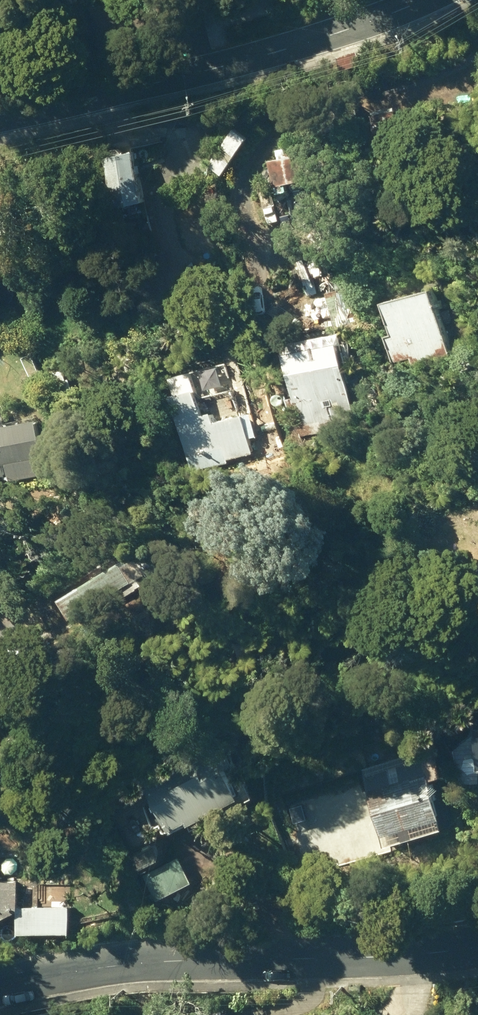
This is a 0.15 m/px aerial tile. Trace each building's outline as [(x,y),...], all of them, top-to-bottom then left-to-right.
[(273,159),(275,172),(309,167),(305,144),(281,149),(283,157),(273,159)] [(112,157),(126,205),(154,197),(140,148),(112,157)] [(265,223),(266,235),(288,232),(287,220),(265,223)] [(417,356),(419,363),(457,355),(452,333),(455,334),(445,285),(395,297),(401,332),(395,333),(400,360),(417,356)] [(332,291),(338,326),(360,323),(354,287),(332,291)] [(294,403),(297,437),(358,431),(350,350),(296,356),(301,402),(294,403)] [(210,452),(211,463),(259,454),(251,412),(220,418),(219,409),(208,411),(203,385),(201,386),(198,370),(176,374),(191,456),(210,452)] [(14,480),(56,473),(46,417),(2,425),(0,413),(0,477),(13,475),(14,480)] [(64,598),(77,620),(137,581),(124,560),(64,598)] [(152,786),(179,833),(247,791),(220,745),(152,786)] [(350,821),(357,845),(452,817),(441,779),(450,777),(442,748),(416,755),(418,763),(390,770),(395,783),(378,788),(384,811),(350,821)] [(149,874),(166,906),(175,901),(172,896),(199,882),(184,855),(149,874)] [(4,921),(22,911),(22,933),(76,932),(76,906),(25,906),(24,880),(0,879),(0,921),(4,921)]
